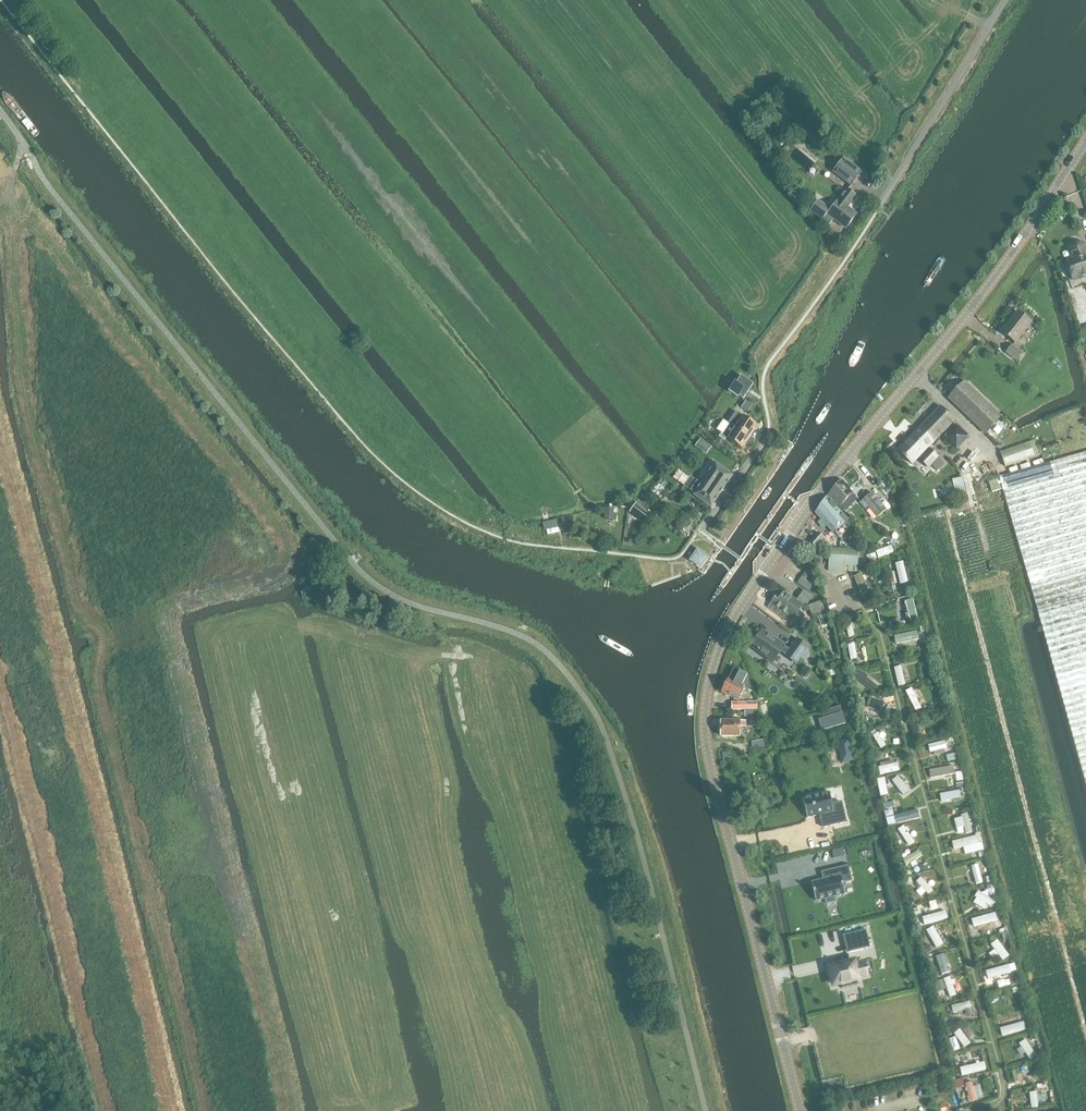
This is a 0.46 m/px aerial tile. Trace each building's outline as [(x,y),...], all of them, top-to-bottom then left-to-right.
[(834,171),(851,185),(861,173),(843,159),(834,171)] [(830,224),(834,219),(846,228),(857,214),(848,207),(856,196),(847,189),(839,201),(839,200),(831,210),(819,201),(812,210),(814,211),(813,212),(830,224)] [(1081,244),(1080,243),(1079,242),(1078,242),(1077,241),(1076,241),(1075,241),(1074,241),(1073,242),(1072,242),(1071,243),(1071,244),(1070,245),(1070,246),(1070,247),(1069,248),(1072,258),(1067,260),(1073,279),(1085,274),(1085,253),(1085,254),(1082,243),(1081,244)] [(1016,343),(1031,323),(1017,312),(1001,332),(1016,343)] [(1017,360),(1022,354),(1012,346),(1006,352),(1017,360)] [(732,392),(743,399),(753,384),(741,376),(735,385),(737,386),(732,392)] [(983,435),(999,419),(962,384),(946,400),(983,435)] [(752,405),(746,401),(741,409),(747,413),(752,405)] [(944,464),(929,448),(954,422),(940,406),(897,450),(913,465),(919,459),(928,468),(931,464),(938,471),(944,464)] [(743,415),(735,426),(750,436),(757,424),(743,415)] [(750,436),(735,426),(731,423),(723,434),(728,437),(727,437),(742,447),(750,436)] [(970,437),(957,424),(944,438),(957,450),(970,437)] [(718,437),(712,445),(719,450),(725,441),(718,437)] [(1006,467),(1038,456),(1033,441),(1000,452),(1006,467)] [(706,443),(701,450),(706,453),(711,447),(706,443)] [(1050,463),(1000,477),(1000,479),(989,482),(992,492),(1003,489),(1038,612),(1072,733),(1085,785),(1085,452),(1050,463)] [(733,474),(724,468),(716,463),(712,468),(702,483),(709,488),(710,486),(715,479),(725,486),(733,474)] [(715,489),(710,486),(709,488),(702,483),(692,476),(685,486),(695,492),(694,495),(711,507),(719,495),(714,491),(715,489)] [(957,504),(968,501),(963,477),(952,480),(957,504)] [(719,495),(725,486),(715,479),(710,486),(715,489),(714,491),(719,495)] [(828,494),(829,495),(840,507),(853,493),(841,480),(828,494)] [(886,510),(872,493),(860,503),(865,510),(868,507),(877,518),(886,510)] [(838,509),(840,507),(829,495),(828,497),(827,496),(816,511),(816,514),(833,534),(835,532),(839,537),(852,525),(848,521),(848,520),(838,509)] [(640,520),(647,511),(637,503),(630,512),(640,520)] [(602,508),(601,514),(605,514),(605,519),(616,520),(616,514),(613,514),(613,509),(602,508)] [(567,518),(552,521),(553,528),(568,525),(567,518)] [(809,542),(816,548),(824,538),(817,532),(809,542)] [(829,571),(840,571),(858,572),(858,566),(866,566),(869,563),(868,561),(865,554),(863,551),(858,551),(858,550),(830,549),(829,571)] [(699,550),(697,551),(691,560),(700,566),(706,558),(707,556),(699,550)] [(802,578),(813,586),(817,580),(806,572),(802,578)] [(862,596),(870,593),(862,574),(854,577),(862,596)] [(808,591),(813,586),(802,578),(797,583),(808,591)] [(806,606),(813,597),(803,590),(797,599),(806,606)] [(804,606),(784,592),(781,596),(778,594),(768,607),(785,619),(788,614),(794,618),(804,606)] [(829,622),(821,601),(809,605),(813,616),(817,615),(821,625),(829,622)] [(789,650),(764,631),(752,647),(773,663),(781,652),(784,655),(783,656),(796,665),(808,648),(797,640),(789,650)] [(752,692),(748,676),(734,669),(722,692),(739,701),(746,689),(752,692)] [(741,736),(740,727),(747,727),(747,721),(740,721),(721,721),(721,736),(741,736)] [(753,749),(758,748),(765,747),(764,740),(752,742),(753,749)] [(842,792),(809,800),(816,825),(829,821),(832,835),(863,827),(857,808),(847,810),(842,792)] [(844,857),(842,849),(832,852),(834,859),(844,857)] [(830,881),(807,886),(815,915),(832,911),(833,915),(844,912),(843,909),(852,907),(844,880),(858,877),(854,863),(827,870),(830,881)] [(870,948),(866,930),(842,935),(843,936),(846,935),(850,952),(849,952),(850,953),(870,948)] [(855,961),(827,969),(831,989),(835,987),(836,992),(857,987),(856,982),(860,981),(859,977),(869,975),(865,962),(856,964),(855,961)]
